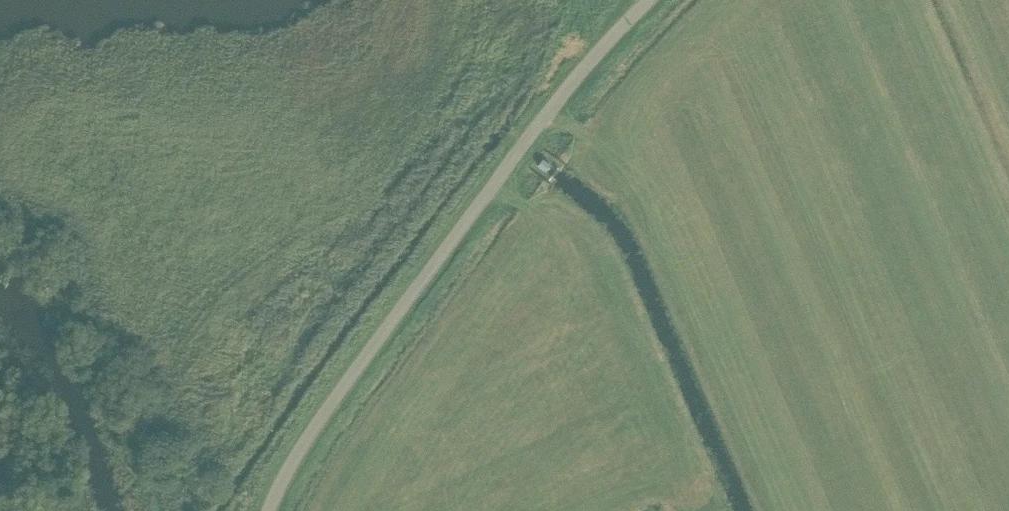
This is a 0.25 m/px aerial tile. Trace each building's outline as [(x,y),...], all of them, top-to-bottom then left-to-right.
[(552,159),(540,166),(548,178),(559,171),(552,159)]
